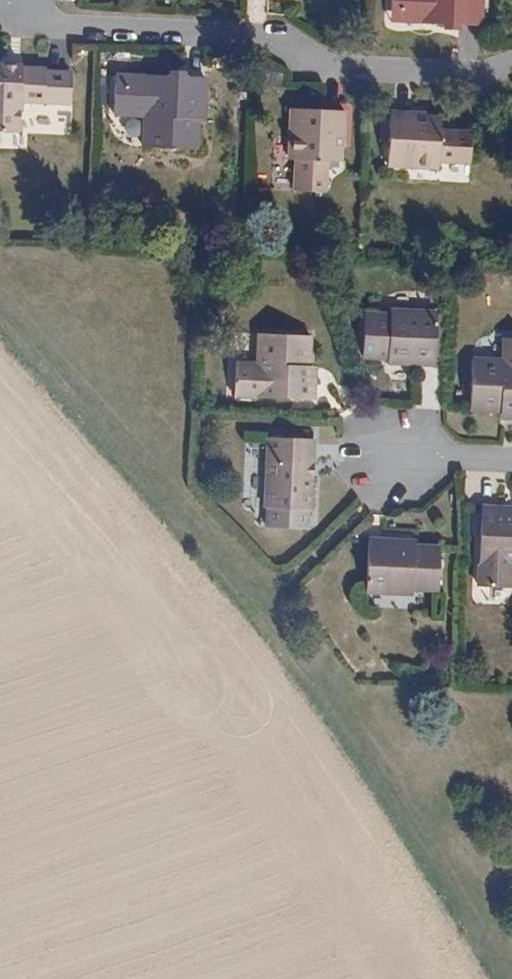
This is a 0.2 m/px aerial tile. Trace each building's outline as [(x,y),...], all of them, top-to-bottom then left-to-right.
[(391,21),(392,21),(420,23),(444,24),(444,31),(446,31),(447,31),(452,31),(458,32),(459,32),(460,32),(461,25),(485,27),(485,24),(486,0),(393,0),(392,10),(392,19),(391,20),(391,21)] [(22,132),(22,125),(23,111),(23,103),(45,105),(71,106),(71,105),(73,72),(73,70),(47,69),(47,67),(25,66),(26,64),(17,63),(7,63),(0,62),(0,131),(22,132)] [(117,74),(116,74),(116,75),(116,76),(116,85),(114,116),(144,118),(142,148),(144,148),(199,151),(200,151),(201,120),(206,121),(207,121),(208,120),(210,81),(210,78),(186,77),(186,71),(184,70),(183,70),(178,70),(172,70),(171,70),(170,70),(169,76),(145,75),(117,74)] [(295,158),(295,192),(297,192),(327,193),(329,193),(330,159),(341,160),(343,160),(343,142),(345,142),(346,142),(346,141),(347,108),(345,108),(318,108),(290,107),(288,107),(287,158),(289,158),(295,158)] [(439,162),(473,164),(473,162),(475,132),(475,130),(441,128),(442,116),(442,114),(424,113),(424,112),(424,111),(423,111),(391,109),(391,111),(389,138),(387,165),(387,167),(439,170),(439,168),(439,162)] [(391,312),(366,312),(366,314),(365,358),(364,360),(390,361),(390,364),(390,365),(391,365),(438,366),(438,364),(439,337),(440,310),(440,308),(391,307),(391,309),(391,312)] [(236,364),(235,398),(235,402),(253,403),(253,399),(286,400),(316,401),(317,401),(318,368),(318,367),(317,367),(312,366),(312,336),(311,336),(256,335),(255,335),(254,361),(236,360),(236,364)] [(504,338),(500,338),(500,355),(474,355),(474,356),(472,411),(472,412),(502,413),(502,418),(502,419),(503,419),(511,420),(511,338),(504,338)] [(315,461),(315,439),(313,439),(303,438),(303,434),(303,433),(302,433),(281,433),(280,433),(280,434),(280,438),(268,438),(266,437),(263,508),(266,508),(267,508),(267,528),(310,530),(311,509),(314,509),(315,478),(315,461)] [(479,585),(511,587),(511,505),(483,504),(483,505),(482,535),(480,568),(476,568),(475,585),(479,585)] [(415,591),(440,591),(440,589),(441,545),(441,543),(416,542),(416,540),(416,539),(415,538),(368,537),(368,539),(367,566),(366,593),(366,595),(415,596),(415,594),(415,591)]
